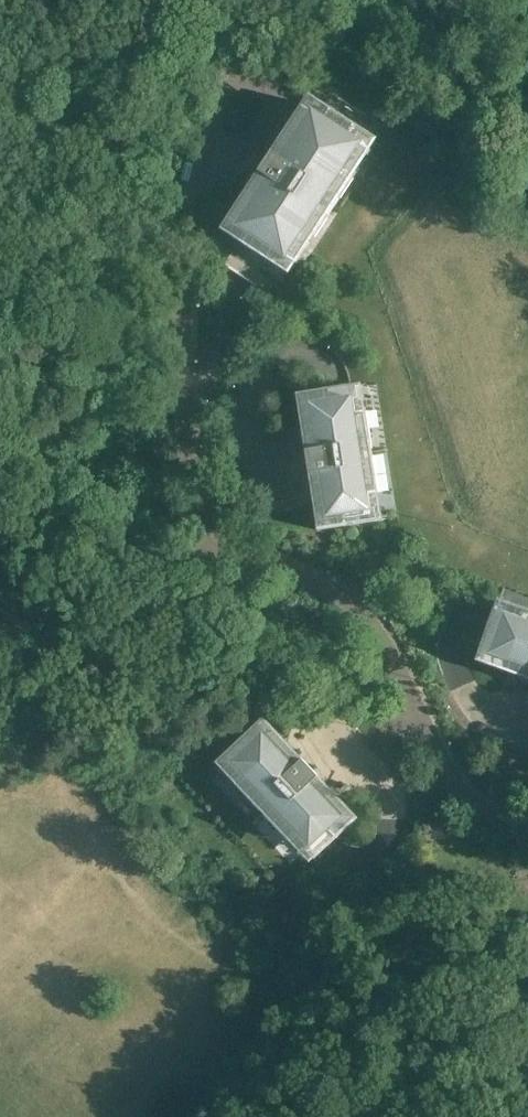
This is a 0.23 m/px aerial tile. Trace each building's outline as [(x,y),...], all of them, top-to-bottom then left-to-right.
[(250,233),(243,244),(267,261),(275,249),(292,261),(306,239),(311,242),(315,237),(309,233),(347,174),(353,178),(356,173),(351,169),(366,147),(349,136),(356,125),(331,109),(324,120),(302,106),(228,219),(250,233)] [(325,389),(296,394),(318,530),(347,525),(345,512),(371,508),(369,494),(379,492),(366,411),(356,412),(354,398),(328,402),(325,389)] [(475,660),(527,679),(527,609),(524,608),(520,617),(507,612),(498,637),(485,633),(475,660)] [(251,747),(230,768),(240,778),(232,785),(289,845),(296,838),(306,849),(328,829),(337,838),(358,818),(264,717),(242,738),(251,747)]
